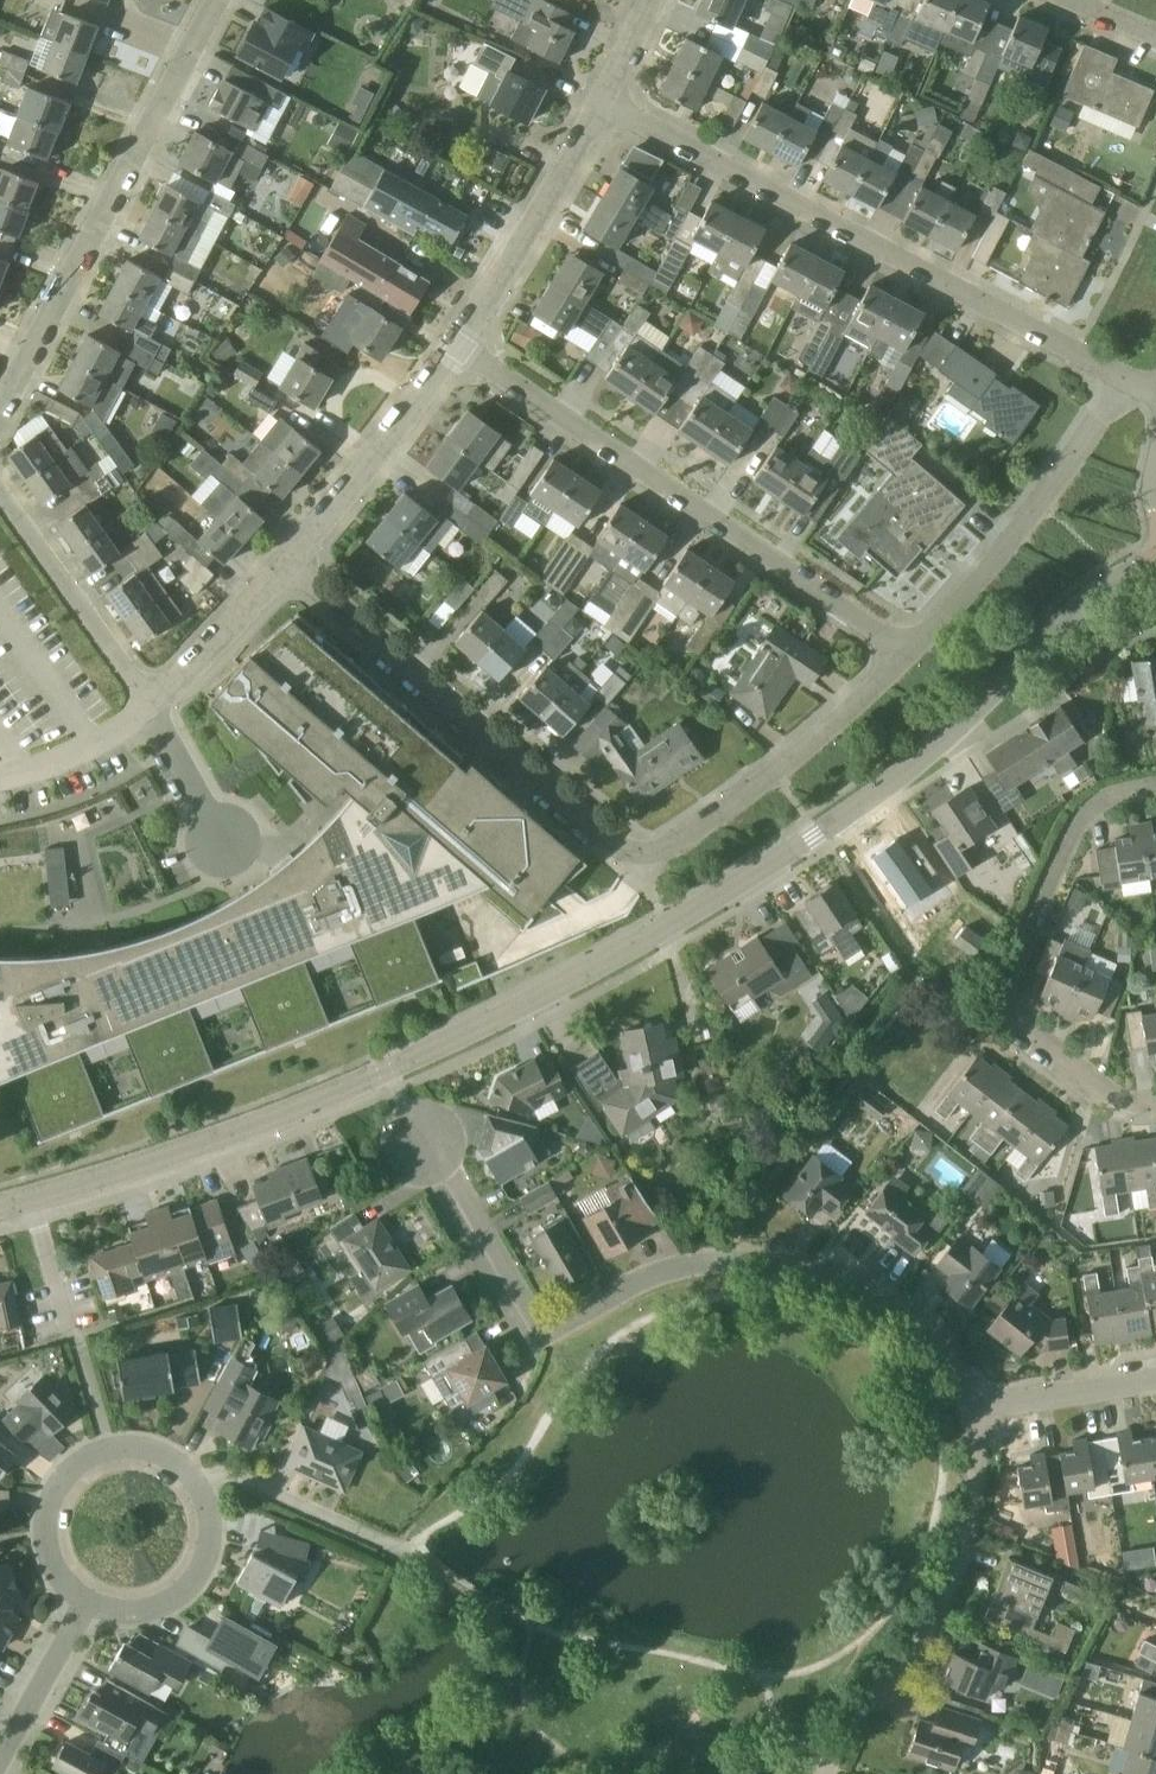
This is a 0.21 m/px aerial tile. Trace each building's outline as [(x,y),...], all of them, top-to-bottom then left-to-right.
[(34,1),(33,3),(51,11),(41,37),(54,42),(54,43),(87,56),(98,26),(65,13),(65,14),(60,12),(65,0),(64,0),(34,0),(34,1)] [(545,0),(532,0),(522,22),(514,38),(531,47),(530,48),(559,62),(575,30),(562,24),(568,11),(545,0)] [(699,12),(731,27),(743,0),(704,0),(699,12)] [(793,6),(777,0),(769,0),(765,10),(771,13),(787,19),(793,6)] [(798,2),(812,8),(815,0),(799,0),(798,2)] [(886,0),(853,0),(850,7),(868,15),(866,19),(877,24),(873,35),(887,41),(899,14),(882,7),(886,0)] [(917,14),(947,28),(958,0),(924,0),(917,14)] [(947,28),(974,40),(990,3),(983,0),(958,0),(947,28)] [(298,46),(305,49),(313,33),(265,8),(258,23),(255,21),(237,55),(281,78),(298,46)] [(425,19),(410,12),(402,28),(418,35),(425,19)] [(912,19),(899,14),(887,41),(901,46),(912,19)] [(1044,89),(1062,49),(1043,41),(1049,28),(1020,15),(1001,57),(989,52),(977,79),(976,78),(968,99),(981,106),(997,68),(1044,89)] [(776,45),(750,33),(743,47),(768,59),(773,49),(776,45)] [(688,37),(675,65),(710,83),(724,54),(688,37)] [(828,54),(842,61),(847,48),(833,42),(828,54)] [(87,56),(54,43),(43,71),(76,83),(87,56)] [(545,88),(510,71),(516,60),(485,43),(474,64),(489,72),(477,95),(493,104),(528,122),(545,88)] [(1155,89),(1113,71),(1118,58),(1085,43),(1063,95),(1083,103),(1135,126),(1139,127),(1155,89)] [(989,52),(974,46),(962,72),(976,78),(977,79),(989,52)] [(768,59),(743,47),(736,61),(761,73),(765,66),(768,59)] [(784,55),(773,49),(768,59),(765,66),(777,72),(784,55)] [(30,60),(3,50),(2,53),(0,52),(0,64),(7,67),(24,74),(30,60)] [(875,59),(864,54),(859,67),(869,72),(875,59)] [(661,92),(696,110),(710,83),(675,65),(661,92)] [(777,72),(765,66),(761,73),(751,92),(765,98),(778,73),(777,72)] [(2,82),(19,89),(24,74),(7,67),(2,82)] [(225,79),(219,90),(218,89),(209,105),(211,106),(210,107),(254,130),(268,104),(278,109),(287,94),(259,80),(252,93),(225,79)] [(69,102),(30,87),(19,116),(58,131),(69,102)] [(747,102),(734,95),(720,121),(733,128),(747,102)] [(790,117),(790,116),(762,102),(744,136),(772,151),(790,117)] [(824,118),(797,103),(790,116),(790,117),(772,151),(798,165),(805,153),(817,159),(830,137),(845,109),(832,102),(824,118)] [(360,123),(366,110),(357,105),(351,118),(360,123)] [(934,105),(915,111),(918,126),(938,122),(934,105)] [(1074,112),(1059,106),(1050,125),(1065,132),(1074,112)] [(845,109),(830,137),(843,143),(824,179),(852,194),(879,143),(877,142),(850,128),(857,115),(845,109)] [(58,131),(19,116),(8,145),(47,160),(58,131)] [(339,121),(327,144),(348,155),(360,131),(339,121)] [(938,124),(924,150),(911,175),(923,182),(937,156),(939,157),(952,132),(938,124)] [(231,125),(227,133),(242,141),(246,133),(231,125)] [(233,150),(196,130),(180,162),(217,180),(230,189),(244,160),(261,170),(269,155),(265,153),(247,143),(242,141),(235,154),(231,153),(233,150)] [(1032,137),(1019,131),(1015,143),(1027,149),(1032,137)] [(251,135),(247,143),(265,153),(267,148),(254,141),(255,138),(251,135)] [(878,208),(897,172),(882,165),(892,146),(879,139),(877,142),(879,143),(852,194),(878,208)] [(899,169),(911,175),(924,150),(911,143),(906,154),(906,155),(899,169)] [(661,162),(635,147),(626,162),(625,161),(624,162),(629,165),(618,182),(614,180),(603,198),(636,218),(635,219),(662,234),(672,241),(688,212),(677,206),(671,217),(646,201),(653,190),(648,187),(664,161),(662,160),(661,162)] [(509,157),(492,148),(484,164),(501,172),(509,157)] [(1105,211),(1064,189),(1073,172),(1029,149),(1022,164),(1035,170),(1033,175),(1035,176),(1052,185),(1040,209),(1029,229),(1043,236),(1081,256),(1105,211)] [(385,170),(384,172),(379,180),(345,161),(330,189),(415,235),(419,226),(452,244),(468,215),(385,170)] [(4,168),(0,178),(0,198),(28,209),(38,182),(4,168)] [(314,183),(299,175),(294,185),(308,193),(314,183)] [(931,235),(950,200),(956,187),(942,180),(935,192),(922,185),(903,221),(931,235)] [(200,199),(168,183),(154,211),(201,236),(215,209),(229,217),(234,205),(210,193),(203,204),(200,201),(200,199)] [(1006,193),(993,187),(979,212),(993,218),(993,219),(997,212),(1006,193)] [(494,197),(487,194),(483,202),(489,206),(494,197)] [(17,236),(28,209),(0,198),(0,230),(17,236)] [(603,198),(592,215),(597,218),(590,230),(619,247),(635,219),(636,218),(603,198)] [(665,296),(696,238),(718,250),(720,251),(738,215),(711,200),(701,219),(688,212),(672,241),(656,271),(650,283),(648,285),(665,296)] [(977,214),(950,200),(931,235),(958,250),(977,214)] [(246,214),(233,208),(229,216),(242,222),(246,214)] [(154,211),(140,238),(172,254),(176,256),(170,267),(194,280),(201,268),(188,261),(201,236),(154,211)] [(986,264),(1010,219),(997,212),(993,219),(993,218),(973,257),(986,264)] [(737,281),(727,301),(740,308),(753,285),(752,284),(765,260),(752,253),(765,229),(738,215),(720,251),(718,250),(710,266),(707,273),(720,280),(723,272),(737,281)] [(350,278),(410,313),(429,280),(359,239),(339,229),(321,260),(322,261),(350,278)] [(1018,282),(1067,307),(1091,261),(1081,256),(1043,236),(1018,282)] [(791,243),(778,268),(772,279),(798,292),(799,293),(818,257),(791,243)] [(283,268),(295,256),(286,246),(274,258),(283,268)] [(552,282),(586,302),(603,274),(574,256),(567,268),(563,265),(552,282)] [(625,268),(650,283),(656,271),(631,256),(625,268)] [(790,307),(818,322),(821,318),(845,271),(818,257),(799,293),(798,292),(790,307)] [(114,286),(146,302),(159,309),(172,286),(187,293),(194,280),(170,267),(163,278),(160,277),(160,275),(129,258),(114,286)] [(342,292),(350,278),(322,261),(314,274),(342,292)] [(625,268),(617,281),(642,297),(648,285),(650,283),(625,268)] [(623,327),(622,326),(585,303),(586,302),(552,282),(542,300),(547,303),(540,314),(568,332),(574,322),(600,337),(586,357),(598,365),(611,345),(610,345),(623,327)] [(740,308),(727,333),(740,341),(753,316),(765,292),(753,285),(740,308)] [(870,285),(846,331),(844,334),(845,335),(871,348),(897,299),(870,285)] [(171,349),(162,344),(151,338),(157,325),(155,323),(162,310),(159,309),(146,302),(114,286),(100,313),(132,330),(136,333),(131,344),(165,362),(171,349)] [(890,341),(906,348),(924,313),(897,299),(871,348),(868,353),(880,359),(890,341)] [(714,325),(727,333),(740,308),(727,301),(714,325)] [(610,345),(611,345),(623,353),(606,379),(630,395),(661,350),(637,334),(650,313),(637,304),(622,326),(623,327),(610,345)] [(372,308),(359,329),(354,338),(353,339),(381,358),(401,327),(372,308)] [(833,324),(821,318),(818,322),(807,342),(819,349),(833,324)] [(538,331),(519,322),(511,341),(529,349),(538,331)] [(846,331),(833,324),(819,349),(833,356),(845,335),(844,334),(846,331)] [(74,362),(105,378),(121,351),(88,334),(74,362)] [(237,351),(227,337),(210,351),(220,364),(237,351)] [(314,366),(322,352),(306,342),(297,356),(300,358),(297,362),(282,386),(315,406),(332,378),(314,366)] [(165,362),(131,344),(125,355),(149,368),(159,374),(165,362)] [(1013,385),(1007,393),(991,381),(997,373),(956,345),(939,370),(954,380),(946,392),(971,410),(972,408),(990,420),(986,425),(1013,444),(1041,404),(1013,385)] [(700,346),(686,367),(661,350),(630,395),(656,413),(672,391),(683,398),(712,355),(700,346)] [(712,355),(722,361),(726,355),(717,348),(712,355)] [(680,429),(705,446),(727,413),(736,399),(712,382),(725,363),(712,355),(683,398),(695,407),(680,429)] [(913,366),(911,365),(899,359),(885,385),(899,392),(913,366)] [(261,373),(241,361),(234,373),(255,385),(261,373)] [(74,362),(60,389),(91,406),(94,410),(83,417),(82,418),(88,426),(99,441),(123,473),(135,465),(111,432),(104,423),(122,387),(105,378),(74,362)] [(789,371),(780,385),(792,393),(801,379),(789,371)] [(278,401),(253,386),(245,398),(271,413),(278,401)] [(907,392),(895,409),(908,419),(920,401),(907,392)] [(758,420),(770,429),(787,405),(774,396),(758,420)] [(80,412),(55,399),(48,412),(74,425),(80,412)] [(880,404),(868,408),(871,417),(883,414),(880,404)] [(787,405),(770,429),(783,438),(799,413),(787,405)] [(513,444),(469,410),(448,438),(479,461),(493,471),(513,444)] [(88,426),(82,418),(83,417),(80,412),(74,425),(79,433),(88,426)] [(177,420),(162,412),(152,431),(167,439),(177,420)] [(731,464),(753,430),(727,413),(705,446),(731,464)] [(878,537),(867,550),(896,577),(922,547),(919,544),(928,533),(932,536),(935,539),(965,504),(916,462),(910,457),(922,444),(887,415),(875,433),(879,436),(866,452),(892,473),(897,477),(859,521),(878,537)] [(321,451),(280,417),(262,439),(303,473),(321,451)] [(26,480),(54,460),(54,458),(67,449),(50,425),(18,448),(8,455),(26,480)] [(812,446),(830,458),(843,439),(825,427),(812,446)] [(448,438),(428,464),(460,488),(479,461),(448,438)] [(262,439),(243,464),(231,453),(222,464),(244,482),(253,472),(283,497),(303,473),(262,439)] [(861,454),(842,441),(830,461),(811,448),(801,463),(778,496),(805,514),(807,512),(816,519),(815,522),(816,522),(861,454)] [(534,444),(521,463),(532,470),(545,451),(534,444)] [(801,463),(776,446),(754,479),(778,496),(801,463)] [(87,469),(72,447),(54,460),(26,480),(43,504),(72,484),(75,481),(82,491),(105,475),(97,463),(87,469)] [(244,482),(222,464),(204,448),(189,465),(208,481),(208,482),(214,488),(201,504),(217,519),(218,518),(244,541),(265,518),(239,495),(238,496),(235,493),(244,482)] [(521,462),(527,453),(521,449),(515,458),(521,462)] [(543,526),(555,508),(556,509),(579,475),(554,458),(531,492),(534,494),(528,502),(516,494),(499,519),(512,528),(522,512),(543,526)] [(124,481),(115,468),(105,475),(115,488),(124,481)] [(113,486),(105,475),(82,491),(90,503),(113,486)] [(579,475),(556,509),(579,525),(603,491),(579,475)] [(437,518),(405,493),(386,516),(430,552),(453,523),(480,545),(491,530),(467,513),(465,516),(449,502),(437,518)] [(467,513),(491,530),(498,520),(475,503),(467,513)] [(103,529),(85,504),(57,524),(76,549),(103,529)] [(598,538),(610,545),(599,563),(611,571),(645,520),(621,504),(598,538)] [(430,552),(386,516),(367,541),(410,576),(430,552)] [(218,518),(217,519),(199,540),(173,518),(163,529),(168,533),(192,555),(207,567),(216,557),(224,563),(244,541),(218,518)] [(611,571),(622,578),(634,562),(646,571),(670,536),(645,520),(611,571)] [(145,530),(146,532),(154,543),(168,533),(163,529),(157,522),(156,522),(145,530)] [(76,549),(93,573),(120,553),(103,529),(76,549)] [(155,544),(154,543),(146,532),(123,548),(132,561),(155,544)] [(552,587),(583,540),(571,532),(568,537),(566,536),(564,538),(543,570),(536,564),(531,572),(552,587)] [(593,547),(583,540),(552,587),(563,595),(589,556),(595,548),(593,547)] [(155,544),(132,561),(140,571),(136,575),(135,574),(107,594),(125,618),(166,589),(149,566),(164,556),(155,544)] [(650,586),(617,635),(628,643),(656,601),(677,616),(713,566),(688,549),(665,584),(666,584),(660,593),(650,586)] [(183,565),(190,572),(182,581),(196,594),(215,574),(207,567),(192,555),(183,565)] [(677,616),(691,625),(702,610),(709,615),(711,616),(735,581),(713,566),(677,616)] [(508,580),(496,570),(476,593),(488,603),(508,580)] [(650,586),(636,576),(631,584),(603,626),(617,635),(650,586)] [(475,588),(463,579),(444,600),(456,610),(475,588)] [(184,614),(166,589),(125,618),(143,643),(184,614)] [(212,609),(220,601),(213,594),(205,603),(212,609)] [(579,608),(567,598),(530,640),(542,650),(562,627),(579,608)] [(505,630),(482,611),(455,641),(478,661),(505,630)] [(239,982),(265,1048),(263,1049),(264,1051),(333,1024),(332,1021),(330,1022),(303,957),(349,938),(375,1004),(373,1005),(374,1007),(443,979),(449,977),(455,992),(485,979),(484,976),(477,959),(439,975),(414,913),(474,888),(523,930),(534,918),(529,914),(559,880),(562,883),(581,868),(585,862),(586,863),(587,862),(472,762),(463,772),(455,765),(464,755),(299,612),(293,618),(292,618),(250,653),(241,664),(239,662),(206,691),(213,697),(210,700),(211,702),(237,734),(242,729),(254,739),(280,771),(285,766),(297,776),(313,758),(353,793),(352,793),(364,803),(353,816),(330,840),(302,866),(296,860),(278,874),(283,881),(269,890),(266,886),(248,898),(219,915),(189,929),(158,941),(126,951),(93,958),(64,962),(63,953),(44,955),(34,955),(16,956),(0,955),(0,1079),(14,1074),(40,1139),(38,1140),(39,1142),(108,1115),(107,1112),(105,1113),(78,1047),(124,1029),(150,1095),(148,1096),(149,1098),(218,1070),(217,1068),(215,1069),(188,1003),(239,982)] [(584,626),(572,616),(562,627),(574,637),(584,626)] [(715,630),(704,622),(702,621),(685,646),(698,655),(715,630)] [(554,661),(574,637),(562,627),(542,650),(554,661)] [(796,671),(808,679),(820,661),(773,629),(761,647),(763,649),(745,676),(734,694),(766,716),(796,671)] [(527,648),(505,630),(478,661),(500,680),(527,648)] [(605,645),(618,655),(626,645),(614,634),(605,645)] [(568,684),(580,670),(587,663),(579,656),(572,664),(570,661),(558,675),(546,665),(519,697),(542,716),(569,685),(568,684)] [(1132,660),(1136,679),(1140,700),(1144,699),(1149,724),(1155,723),(1155,657),(1132,660)] [(702,670),(697,667),(690,670),(688,676),(691,681),(696,683),(703,681),(705,675),(702,670)] [(580,670),(568,684),(569,685),(542,716),(563,735),(591,704),(579,693),(591,679),(580,670)] [(626,683),(614,673),(595,695),(607,705),(626,683)] [(725,693),(710,683),(700,697),(715,707),(725,693)] [(1061,705),(1038,720),(1069,767),(1076,763),(1068,750),(1083,739),(1061,705)] [(702,757),(679,724),(636,754),(621,733),(619,730),(626,723),(607,707),(575,745),(593,760),(606,747),(640,800),(702,757)] [(1069,767),(1038,720),(986,754),(996,769),(982,778),(1003,812),(1024,799),(1015,784),(1052,760),(1061,773),(1069,767)] [(1086,762),(1072,770),(1080,782),(1093,773),(1086,762)] [(968,842),(994,825),(968,787),(936,808),(952,832),(935,844),(956,875),(980,859),(968,842)] [(312,821),(288,838),(294,847),(318,831),(312,821)] [(1154,832),(1153,825),(1141,827),(1149,876),(1155,875),(1155,832),(1154,832)] [(1141,827),(1130,829),(1131,836),(1114,839),(1115,846),(1096,849),(1102,890),(1122,887),(1121,881),(1149,876),(1141,827)] [(870,858),(907,910),(932,892),(925,882),(936,875),(916,846),(905,853),(897,840),(870,858)] [(48,846),(50,904),(69,903),(67,845),(48,846)] [(835,883),(833,884),(829,883),(821,888),(821,892),(807,901),(809,904),(795,913),(821,954),(835,944),(840,950),(856,940),(851,933),(863,926),(835,883)] [(1074,888),(1067,905),(1081,911),(1088,894),(1074,888)] [(794,947),(801,943),(789,926),(763,943),(758,936),(707,970),(733,1010),(751,998),(776,982),(783,993),(812,974),(794,947)] [(1118,936),(1118,946),(1131,947),(1131,938),(1123,929),(1118,936)] [(1084,965),(1091,949),(1066,937),(1063,943),(1049,937),(1035,971),(1048,977),(1041,993),(1057,1000),(1054,1007),(1064,1011),(1084,965)] [(1131,961),(1131,947),(1118,946),(1118,961),(1131,961)] [(879,957),(890,972),(900,966),(889,951),(879,957)] [(1123,982),(1084,965),(1064,1011),(1075,1016),(1078,1009),(1093,1016),(1096,1010),(1109,1016),(1123,982)] [(869,997),(853,984),(836,996),(852,1019),(869,997)] [(1142,1015),(1141,1009),(1126,1012),(1132,1048),(1146,1046),(1148,1057),(1155,1056),(1155,1013),(1142,1015)] [(598,1050),(571,1068),(598,1110),(602,1107),(621,1136),(678,1099),(673,1075),(681,1074),(673,1038),(663,1040),(660,1024),(625,1031),(633,1067),(620,1070),(621,1076),(620,1076),(617,1078),(598,1050)] [(1000,1073),(977,1055),(935,1110),(946,1118),(959,1102),(971,1111),(1000,1073)] [(553,1060),(539,1067),(535,1058),(498,1077),(490,1100),(532,1114),(534,1108),(569,1091),(553,1060)] [(1023,1090),(1000,1073),(971,1111),(983,1120),(970,1137),(975,1141),(980,1145),(1023,1090)] [(864,1089),(855,1101),(870,1112),(879,1101),(864,1089)] [(1023,1090),(980,1145),(991,1153),(1004,1137),(1016,1146),(1046,1108),(1023,1090)] [(729,1093),(716,1096),(720,1116),(733,1114),(729,1093)] [(1046,1108),(1016,1146),(1027,1155),(1014,1172),(1026,1181),(1069,1126),(1046,1108)] [(480,1147),(489,1164),(487,1172),(495,1174),(500,1182),(539,1160),(538,1159),(550,1152),(536,1128),(536,1126),(489,1113),(480,1147)] [(933,1132),(915,1130),(913,1147),(931,1150),(933,1132)] [(1131,1190),(1146,1187),(1149,1208),(1155,1207),(1155,1165),(1152,1138),(1123,1142),(1131,1190)] [(577,1149),(586,1158),(594,1149),(586,1141),(577,1149)] [(969,1149),(974,1153),(980,1145),(975,1141),(969,1149)] [(1123,1142),(1095,1147),(1105,1215),(1119,1213),(1116,1192),(1131,1190),(1123,1142)] [(984,1162),(991,1153),(980,1145),(974,1153),(984,1162)] [(841,1177),(842,1176),(814,1155),(783,1194),(812,1215),(820,1206),(833,1216),(855,1187),(841,1177)] [(323,1199),(308,1157),(278,1169),(280,1175),(253,1186),(258,1199),(237,1207),(251,1230),(267,1224),(268,1227),(287,1220),(284,1213),(323,1199)] [(980,1167),(963,1190),(973,1198),(991,1175),(980,1167)] [(548,1180),(557,1196),(566,1191),(562,1184),(557,1175),(548,1180)] [(983,1206),(1001,1183),(991,1175),(973,1198),(983,1206)] [(643,1193),(632,1177),(608,1191),(613,1200),(585,1216),(608,1256),(646,1234),(642,1227),(659,1218),(649,1203),(643,1193)] [(548,1180),(520,1196),(530,1213),(558,1197),(548,1180)] [(921,1221),(926,1213),(887,1183),(866,1212),(899,1237),(897,1241),(915,1255),(934,1230),(921,1221)] [(657,1184),(643,1193),(649,1203),(663,1194),(657,1184)] [(355,1185),(339,1191),(345,1208),(362,1201),(355,1185)] [(1039,1192),(1041,1207),(1056,1205),(1054,1190),(1039,1192)] [(218,1199),(191,1208),(209,1263),(236,1254),(218,1199)] [(209,1263),(191,1208),(190,1206),(171,1212),(168,1206),(145,1213),(147,1220),(128,1226),(134,1243),(113,1250),(127,1292),(136,1289),(132,1277),(144,1273),(146,1279),(169,1271),(179,1301),(193,1296),(183,1266),(206,1259),(208,1264),(209,1263)] [(569,1235),(577,1230),(567,1211),(542,1225),(545,1229),(531,1237),(542,1256),(540,1263),(548,1265),(559,1284),(587,1267),(569,1235)] [(378,1219),(365,1228),(354,1212),(329,1228),(357,1271),(363,1267),(376,1288),(408,1267),(378,1219)] [(1046,1236),(1046,1241),(1050,1243),(1054,1240),(1054,1235),(1049,1233),(1046,1236)] [(982,1252),(972,1245),(972,1246),(959,1236),(937,1264),(950,1275),(942,1285),(971,1306),(985,1288),(995,1275),(1001,1267),(1011,1253),(992,1239),(982,1252)] [(254,1241),(241,1249),(249,1262),(262,1255),(254,1241)] [(1152,1244),(1136,1246),(1138,1256),(1154,1254),(1152,1244)] [(127,1292),(113,1250),(91,1257),(106,1299),(127,1292)] [(1155,1276),(1152,1255),(1140,1257),(1151,1326),(1155,1325),(1155,1276)] [(1140,1257),(1138,1257),(1139,1264),(1126,1266),(1130,1287),(1115,1290),(1123,1337),(1152,1332),(1151,1326),(1140,1257)] [(1115,1290),(1100,1292),(1097,1271),(1082,1274),(1094,1342),(1123,1337),(1115,1290)] [(1001,1281),(995,1275),(985,1288),(992,1293),(1001,1281)] [(0,1284),(0,1329),(21,1324),(12,1281),(0,1284)] [(471,1318),(452,1285),(427,1299),(418,1284),(387,1302),(404,1333),(424,1322),(434,1339),(471,1318)] [(1000,1286),(990,1299),(1001,1308),(1011,1295),(1000,1286)] [(1064,1320),(1054,1319),(1032,1303),(1017,1291),(988,1328),(1014,1348),(1021,1339),(1028,1343),(1030,1340),(1044,1350),(1068,1347),(1064,1320)] [(284,1305),(274,1325),(291,1333),(300,1313),(284,1305)] [(237,1306),(210,1309),(215,1340),(240,1336),(237,1306)] [(110,1311),(113,1322),(125,1318),(122,1307),(110,1311)] [(198,1314),(177,1318),(179,1329),(200,1325),(198,1314)] [(333,1316),(315,1327),(327,1346),(345,1335),(333,1316)] [(478,1330),(424,1361),(432,1377),(421,1383),(433,1404),(444,1397),(451,1408),(466,1399),(472,1409),(510,1387),(478,1330)] [(349,1364),(341,1345),(330,1356),(333,1359),(324,1381),(339,1387),(349,1364)] [(196,1348),(169,1353),(169,1351),(117,1359),(119,1371),(112,1372),(114,1387),(121,1386),(123,1397),(175,1389),(175,1387),(201,1382),(196,1348)] [(247,1384),(255,1370),(233,1358),(208,1406),(224,1414),(217,1427),(250,1445),(257,1432),(263,1435),(271,1421),(268,1419),(278,1400),(247,1384)] [(357,1373),(365,1390),(380,1382),(371,1366),(357,1373)] [(45,1374),(18,1401),(20,1403),(3,1419),(25,1442),(38,1430),(34,1426),(38,1422),(51,1435),(78,1409),(45,1374)] [(392,1412),(388,1403),(381,1388),(366,1396),(372,1408),(375,1407),(381,1418),(392,1412)] [(366,1405),(361,1391),(352,1395),(357,1408),(366,1405)] [(361,1451),(343,1444),(321,1434),(305,1427),(288,1465),(344,1490),(361,1451)] [(1102,1438),(1112,1493),(1134,1490),(1132,1480),(1153,1476),(1146,1437),(1133,1439),(1132,1430),(1117,1433),(1117,1436),(1102,1438)] [(1146,1437),(1153,1476),(1155,1476),(1155,1436),(1146,1437)] [(1102,1438),(1088,1441),(1087,1438),(1072,1440),(1073,1450),(1060,1452),(1067,1491),(1087,1487),(1089,1497),(1112,1493),(1102,1438)] [(15,1453),(0,1443),(0,1474),(15,1453)] [(1067,1491),(1060,1452),(1045,1454),(1045,1452),(1030,1455),(1031,1464),(1017,1466),(1024,1505),(1045,1502),(1047,1511),(1070,1508),(1067,1491)] [(406,1456),(394,1466),(407,1483),(419,1473),(406,1456)] [(11,1489),(0,1489),(0,1518),(10,1510),(11,1489)] [(304,1557),(306,1558),(310,1543),(285,1536),(282,1550),(264,1545),(263,1546),(258,1556),(252,1552),(237,1581),(251,1588),(249,1593),(265,1601),(268,1597),(282,1605),(297,1576),(295,1575),(304,1557)] [(1075,1541),(1054,1544),(1057,1560),(1079,1570),(1075,1541)] [(1126,1570),(1141,1567),(1138,1549),(1123,1551),(1126,1570)] [(1053,1575),(1009,1557),(985,1618),(1065,1651),(1075,1628),(1057,1620),(1051,1634),(1032,1626),(1053,1575)] [(0,1565),(0,1647),(1,1648),(19,1615),(12,1611),(13,1600),(21,1598),(9,1562),(0,1565)] [(1091,1591),(1065,1581),(1061,1590),(1087,1601),(1091,1591)] [(258,1613),(249,1608),(244,1617),(253,1622),(258,1613)] [(275,1645),(225,1616),(211,1640),(188,1627),(179,1642),(221,1666),(227,1657),(250,1670),(249,1672),(260,1678),(270,1659),(268,1658),(275,1645)] [(1145,1639),(1138,1652),(1140,1653),(1155,1661),(1155,1644),(1145,1639)] [(193,1661),(159,1642),(152,1656),(132,1645),(121,1648),(109,1669),(151,1691),(159,1676),(179,1687),(193,1661)] [(1016,1656),(985,1643),(978,1661),(954,1652),(942,1680),(984,1698),(991,1682),(1004,1687),(1016,1656)] [(1155,1665),(1155,1661),(1140,1653),(1134,1665),(1151,1673),(1155,1665)] [(1087,1663),(1082,1676),(1097,1680),(1100,1666),(1087,1663)] [(216,1675),(204,1667),(198,1678),(210,1685),(216,1675)] [(1056,1698),(1064,1679),(1050,1673),(1042,1692),(1056,1698)] [(1143,1678),(1139,1691),(1134,1710),(1155,1717),(1155,1682),(1143,1678)] [(164,1709),(109,1679),(102,1692),(97,1690),(92,1698),(90,1697),(80,1716),(125,1741),(134,1724),(151,1733),(164,1709)] [(964,1735),(974,1738),(980,1719),(940,1705),(934,1724),(920,1719),(909,1754),(953,1768),(956,1758),(964,1735)] [(1124,1742),(1155,1752),(1155,1717),(1134,1710),(1124,1742)] [(1060,1715),(1057,1727),(1071,1731),(1075,1719),(1060,1715)] [(1057,1727),(1053,1738),(1068,1743),(1071,1731),(1057,1727)] [(99,1739),(91,1754),(67,1741),(53,1766),(69,1773),(100,1773),(102,1773),(115,1773),(126,1754),(99,1739)] [(1123,1747),(1129,1749),(1121,1773),(1155,1773),(1155,1752),(1124,1742),(1123,1747)] [(1051,1746),(1046,1764),(1058,1767),(1060,1757),(1063,1750),(1051,1746)] [(142,1764),(129,1757),(126,1762),(127,1767),(133,1771),(139,1769),(142,1764)]
